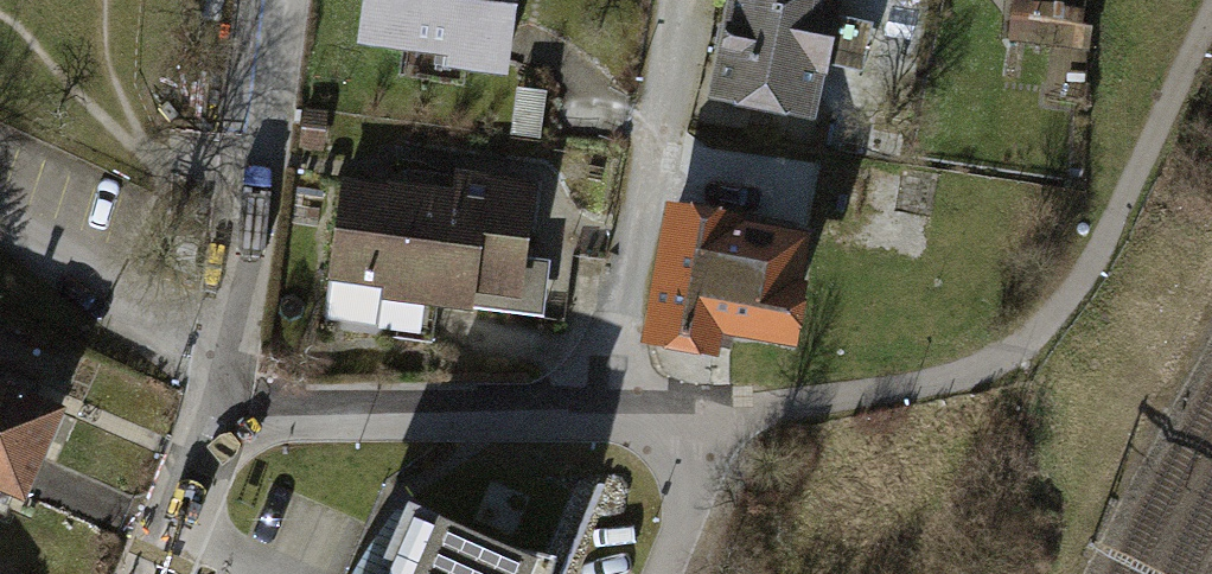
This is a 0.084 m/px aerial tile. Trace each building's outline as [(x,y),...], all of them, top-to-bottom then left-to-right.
[(362,53),(453,65),(452,76),(514,84),(526,0),(369,0),(362,53)] [(704,96),(810,117),(821,61),(859,69),(869,20),(830,12),(833,0),(723,0),(704,96)] [(456,197),(344,183),(326,328),(434,341),(438,312),(478,317),(479,310),(544,319),(551,265),(532,262),(542,186),(459,175),(456,197)] [(739,211),(660,197),(635,338),(711,352),(715,329),(786,341),(806,227),(738,216),(739,211)] [(32,516),(46,483),(74,421),(0,389),(0,502),(32,516)] [(393,494),(358,573),(508,573),(519,548),(393,494)]
